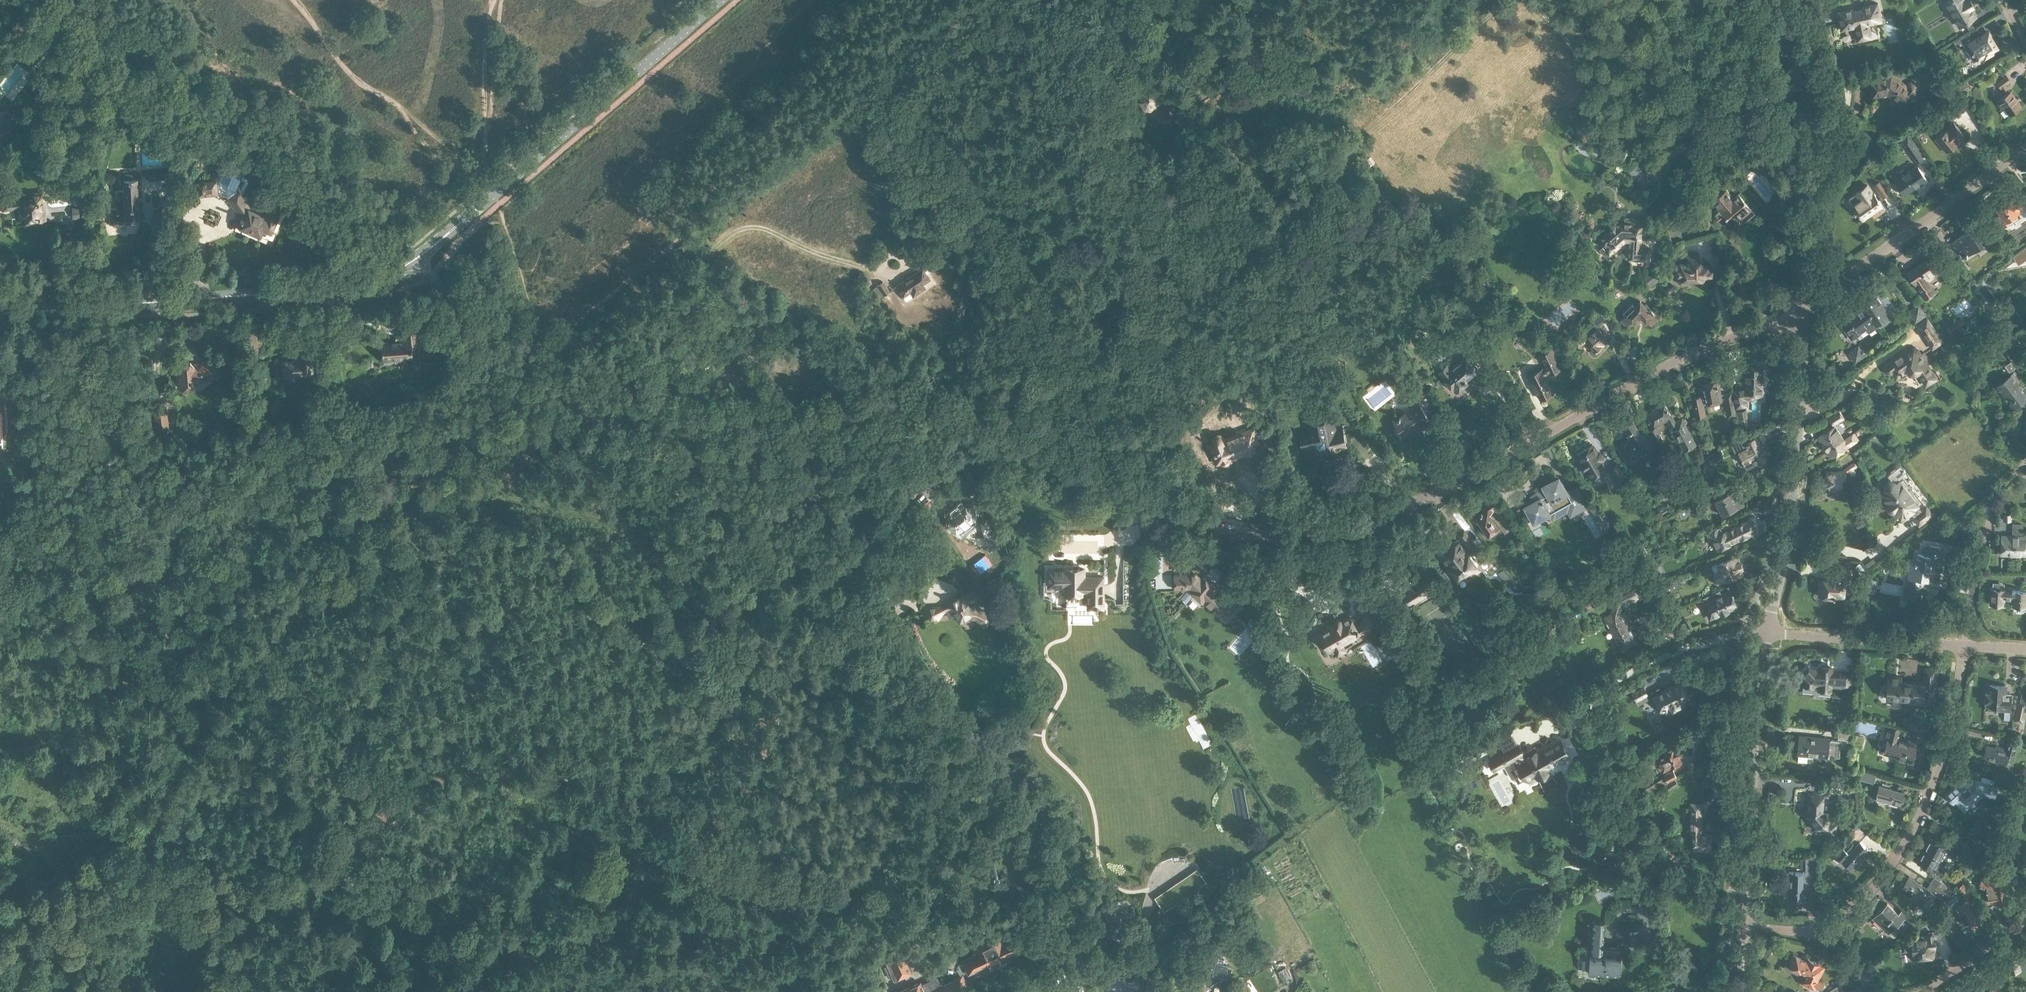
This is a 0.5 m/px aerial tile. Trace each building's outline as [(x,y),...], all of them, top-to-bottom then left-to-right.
[(1945,1),(1959,25),(1965,22),(1969,28),(1973,26),(1970,19),(1976,15),(1971,7),(1973,6),(1970,0),(1947,0),(1945,1)] [(1863,8),(1853,10),(1853,9),(1838,12),(1842,29),(1855,27),(1858,40),(1871,37),(1868,24),(1881,21),(1877,3),(1862,6),(1863,8)] [(1970,33),(1955,42),(1959,49),(1965,45),(1974,61),(1978,58),(1979,59),(1979,58),(1998,47),(1998,48),(1999,47),(1991,34),(1989,35),(1987,31),(1973,40),(1970,33)] [(1637,76),(1639,66),(1624,64),(1623,74),(1637,76)] [(1905,86),(1892,74),(1868,80),(1873,97),(1887,93),(1900,104),(1906,97),(1910,100),(1917,93),(1918,91),(1918,90),(1918,89),(1918,88),(1918,87),(1917,86),(1917,85),(1916,84),(1915,83),(1913,82),(1912,82),(1911,82),(1909,83),(1908,83),(1907,84),(1905,86)] [(2001,88),(2006,94),(1996,101),(2002,110),(2004,108),(2009,115),(2023,105),(2011,90),(2010,91),(2006,85),(2011,81),(2007,75),(1996,83),(2000,89),(2001,88)] [(1155,86),(1139,98),(1141,100),(1138,102),(1144,110),(1151,111),(1165,100),(1155,86)] [(1966,105),(1961,96),(1944,108),(1953,119),(1964,110),(1962,107),(1966,105)] [(17,122),(6,111),(0,117),(0,119),(4,123),(0,126),(0,139),(17,122)] [(1934,139),(1946,153),(1958,143),(1966,137),(1953,121),(1946,127),(1947,129),(1934,139)] [(1923,158),(1908,137),(1902,141),(1917,163),(1923,158)] [(167,156),(168,171),(181,171),(180,155),(167,156)] [(1866,172),(1873,169),(1870,161),(1863,164),(1866,172)] [(217,182),(218,192),(227,196),(228,197),(236,191),(236,190),(242,178),(240,167),(231,163),(223,169),(217,182)] [(1917,182),(1926,177),(1918,164),(1897,178),(1904,188),(1916,180),(1917,182)] [(113,207),(114,208),(108,208),(108,224),(134,223),(134,218),(140,217),(137,172),(124,173),(124,188),(115,189),(116,207),(113,207)] [(218,192),(217,182),(217,179),(196,181),(198,196),(218,194),(218,192)] [(1881,180),(1873,185),(1882,198),(1890,193),(1881,180)] [(1875,218),(1885,210),(1881,205),(1872,192),(1867,185),(1856,193),(1860,200),(1853,205),(1862,218),(1871,212),(1875,218)] [(268,204),(265,203),(261,212),(252,208),(239,189),(236,191),(228,197),(226,198),(238,215),(234,225),(267,239),(273,227),(281,208),(268,202),(268,204)] [(1732,225),(1733,224),(1734,225),(1735,225),(1736,225),(1737,225),(1738,224),(1738,223),(1738,222),(1738,221),(1737,220),(1751,209),(1738,194),(1733,198),(1726,190),(1712,202),(1718,208),(1712,213),(1721,223),(1727,219),(1732,225)] [(16,199),(4,200),(5,208),(18,206),(19,218),(26,218),(26,221),(28,223),(32,223),(34,221),(34,218),(44,218),(42,192),(29,193),(29,198),(16,199)] [(2010,222),(2008,220),(2021,211),(2022,211),(2025,208),(2017,196),(1997,210),(1999,212),(1994,216),(2002,228),(2010,222)] [(1627,260),(1651,261),(1652,247),(1643,246),(1643,241),(1642,241),(1643,225),(1642,225),(1643,218),(1625,217),(1624,221),(1619,221),(1618,219),(1613,223),(1610,223),(1594,237),(1597,240),(1596,241),(1602,247),(1599,249),(1605,256),(1608,254),(1609,255),(1626,241),(1628,242),(1627,260)] [(1683,238),(1678,222),(1667,225),(1672,241),(1683,238)] [(1983,243),(1972,227),(1952,241),(1958,249),(1957,250),(1962,258),(1983,243)] [(955,238),(952,232),(945,235),(948,242),(955,238)] [(2025,260),(2025,250),(2025,248),(2013,257),(2018,265),(2025,260)] [(1699,280),(1699,281),(1700,282),(1700,283),(1701,283),(1702,284),(1703,284),(1703,283),(1704,282),(1705,280),(1706,280),(1706,278),(1712,278),(1712,267),(1709,267),(1709,264),(1702,264),(1702,259),(1697,259),(1697,253),(1687,253),(1687,264),(1675,264),(1675,275),(1677,275),(1677,280),(1680,284),(1684,280),(1699,280)] [(1935,265),(1929,256),(1907,271),(1925,298),(1933,292),(1934,290),(1932,286),(1929,286),(1926,281),(1941,271),(1936,264),(1935,265)] [(939,266),(935,259),(926,265),(931,272),(939,266)] [(930,279),(923,268),(896,286),(903,297),(911,291),(914,295),(926,287),(923,283),(930,279)] [(1662,278),(1655,268),(1643,278),(1650,287),(1662,278)] [(1908,278),(1904,271),(1901,274),(1906,281),(1909,279),(1908,278)] [(1975,280),(1970,272),(1964,276),(1969,284),(1975,280)] [(883,296),(890,291),(883,281),(877,285),(877,286),(873,289),(878,296),(875,298),(879,304),(882,301),(879,296),(882,294),(883,296)] [(1886,295),(1881,298),(1877,292),(1862,303),(1865,306),(1877,324),(1892,313),(1891,312),(1895,309),(1886,295)] [(1620,320),(1626,326),(1631,322),(1632,323),(1637,318),(1640,318),(1641,318),(1646,323),(1648,322),(1652,326),(1658,320),(1659,319),(1655,315),(1654,315),(1656,314),(1656,313),(1651,308),(1646,303),(1645,304),(1640,300),(1635,305),(1633,303),(1632,303),(1628,307),(1622,312),(1625,315),(1620,320)] [(1990,313),(1998,307),(1995,303),(1984,310),(1987,314),(1990,312),(1990,313)] [(1924,313),(1918,304),(1909,311),(1915,320),(1924,313)] [(1877,324),(1865,306),(1849,317),(1853,323),(1851,324),(1852,326),(1846,330),(1851,338),(1860,332),(1860,333),(1866,329),(1869,333),(1878,326),(1877,324)] [(1607,317),(1603,308),(1591,320),(1594,324),(1593,325),(1596,328),(1588,335),(1582,328),(1570,338),(1578,347),(1585,341),(1594,351),(1599,347),(1602,346),(1607,342),(1604,338),(1610,333),(1601,323),(1607,317)] [(1942,341),(1937,333),(1927,318),(1917,325),(1927,340),(1932,347),(1942,341)] [(1956,328),(1963,323),(1960,318),(1953,323),(1956,328)] [(1572,321),(1565,328),(1569,333),(1576,327),(1572,321)] [(1456,327),(1451,332),(1446,336),(1455,347),(1466,338),(1456,327)] [(381,340),(381,347),(380,348),(380,353),(382,354),(382,362),(394,361),(394,360),(413,358),(413,356),(417,356),(419,354),(419,349),(417,348),(416,328),(406,329),(406,338),(399,339),(399,337),(393,337),(393,339),(381,340)] [(2005,344),(2010,351),(2020,344),(2015,337),(2005,344)] [(1863,355),(1857,346),(1848,353),(1854,362),(1863,355)] [(1902,352),(1885,363),(1885,364),(1884,365),(1884,366),(1884,367),(1884,368),(1884,369),(1884,370),(1885,371),(1886,371),(1886,372),(1887,372),(1888,373),(1889,373),(1890,373),(1892,372),(1896,377),(1908,370),(1910,373),(1914,373),(1917,371),(1926,384),(1932,380),(1934,382),(1941,378),(1936,370),(1933,372),(1927,363),(1929,361),(1923,352),(1922,353),(1919,353),(1919,352),(1917,348),(1913,347),(1911,349),(1910,351),(1908,350),(1907,353),(1902,352)] [(285,360),(281,361),(283,375),(287,374),(314,372),(312,349),(299,350),(300,359),(285,360)] [(1537,368),(1527,373),(1531,381),(1532,381),(1541,398),(1553,392),(1558,390),(1554,383),(1549,385),(1545,375),(1549,372),(1550,374),(1560,369),(1556,360),(1558,359),(1553,349),(1541,355),(1547,367),(1538,371),(1537,368)] [(474,363),(484,359),(481,351),(471,355),(472,357),(471,358),(473,363),(474,363)] [(1447,364),(1439,371),(1443,377),(1446,381),(1446,383),(1448,385),(1450,386),(1456,392),(1461,388),(1463,388),(1466,386),(1466,384),(1468,382),(1467,380),(1479,370),(1467,356),(1452,369),(1448,365),(1447,364)] [(192,378),(202,377),(205,380),(213,379),(216,377),(220,372),(220,371),(219,363),(215,360),(214,360),(204,360),(202,363),(200,362),(194,363),(193,364),(190,361),(178,362),(179,369),(177,371),(177,379),(177,387),(176,386),(175,386),(179,389),(180,389),(184,389),(189,389),(188,387),(193,387),(192,378)] [(2011,361),(2005,366),(2009,372),(2016,367),(2011,361)] [(1764,374),(1764,364),(1745,363),(1745,373),(1744,373),(1744,387),(1732,390),(1736,409),(1748,406),(1747,400),(1753,401),(1753,395),(1763,395),(1763,385),(1766,385),(1767,382),(1767,377),(1766,374),(1764,374)] [(2013,372),(1995,386),(2014,409),(2025,400),(2025,393),(2018,383),(2020,381),(2013,372)] [(1429,391),(1419,380),(1410,387),(1420,398),(1429,391)] [(1695,418),(1706,415),(1704,405),(1707,404),(1723,401),(1720,388),(1719,388),(1717,381),(1701,384),(1703,396),(1692,398),(1695,418)] [(1729,416),(1736,415),(1731,392),(1725,393),(1729,416)] [(1404,433),(1406,436),(1430,420),(1418,400),(1416,397),(1409,401),(1413,408),(1394,420),(1403,434),(1404,433)] [(1647,411),(1649,415),(1647,416),(1650,422),(1651,421),(1654,426),(1649,429),(1656,443),(1663,439),(1659,432),(1664,429),(1665,425),(1663,422),(1667,420),(1666,418),(1669,417),(1671,421),(1674,419),(1665,402),(1647,411)] [(314,407),(314,414),(326,413),(325,406),(314,407)] [(1673,417),(1678,414),(1674,407),(1669,409),(1673,417)] [(1747,409),(1737,411),(1740,429),(1750,427),(1747,409)] [(1832,424),(1844,417),(1840,410),(1828,418),(1832,424)] [(170,432),(167,413),(154,414),(156,433),(170,432)] [(1309,456),(1341,449),(1341,448),(1348,446),(1343,424),(1336,426),(1333,413),(1307,419),(1309,428),(1299,430),(1303,451),(1307,450),(1309,456)] [(1212,446),(1217,459),(1220,458),(1221,461),(1222,462),(1222,463),(1223,463),(1224,464),(1225,464),(1226,464),(1227,464),(1228,464),(1229,463),(1230,463),(1230,462),(1231,461),(1231,460),(1232,459),(1232,458),(1231,457),(1230,454),(1236,452),(1237,455),(1247,451),(1247,452),(1257,448),(1254,442),(1259,440),(1256,432),(1263,430),(1265,436),(1278,432),(1274,419),(1261,424),(1261,426),(1255,428),(1254,426),(1224,437),(1224,436),(1223,435),(1222,434),(1221,434),(1220,433),(1219,433),(1218,433),(1217,434),(1216,434),(1216,435),(1215,435),(1214,436),(1214,437),(1214,438),(1214,439),(1214,440),(1214,441),(1215,445),(1212,446)] [(1673,424),(1671,425),(1685,451),(1696,445),(1682,419),(1675,422),(1674,419),(1671,421),(1673,424)] [(1629,464),(1640,456),(1642,459),(1652,453),(1658,461),(1662,458),(1657,450),(1658,449),(1652,439),(1647,442),(1633,420),(1621,427),(1628,438),(1617,445),(1629,464)] [(1827,450),(1828,449),(1845,439),(1835,425),(1830,428),(1828,426),(1823,430),(1824,432),(1817,436),(1827,450)] [(2001,427),(1995,432),(2011,452),(2017,447),(2001,427)] [(1854,433),(1845,439),(1828,449),(1832,456),(1853,442),(1852,440),(1856,437),(1854,433)] [(1757,437),(1745,443),(1747,447),(1745,449),(1753,466),(1767,459),(1764,453),(1766,453),(1763,446),(1761,447),(1757,437)] [(1606,469),(1592,444),(1577,453),(1582,462),(1580,463),(1584,469),(1585,468),(1590,477),(1606,469)] [(1709,455),(1712,463),(1713,463),(1723,457),(1719,450),(1709,455)] [(1609,468),(1616,479),(1625,474),(1618,463),(1609,468)] [(1853,469),(1849,464),(1838,472),(1832,471),(1832,470),(1831,470),(1831,471),(1826,471),(1824,487),(1828,487),(1828,491),(1836,492),(1836,488),(1842,489),(1843,481),(1845,480),(1846,474),(1853,469)] [(1526,507),(1534,522),(1552,512),(1554,516),(1575,504),(1579,511),(1588,506),(1577,487),(1568,492),(1559,477),(1544,486),(1546,490),(1538,494),(1540,499),(1526,507)] [(1724,496),(1715,501),(1723,515),(1746,504),(1738,489),(1731,493),(1730,491),(1723,495),(1724,496)] [(1909,517),(1922,510),(1908,493),(1907,493),(1905,492),(1901,492),(1897,493),(1896,497),(1895,498),(1899,505),(1897,507),(1897,510),(1900,511),(1904,512),(1904,511),(1909,517)] [(1490,536),(1500,528),(1490,514),(1496,510),(1503,519),(1504,518),(1508,523),(1512,520),(1496,499),(1480,511),(1481,513),(1476,517),(1490,536)] [(947,525),(951,530),(957,531),(960,534),(977,520),(989,550),(999,546),(985,515),(977,518),(975,516),(976,511),(972,506),(965,505),(963,502),(946,516),(948,518),(947,525)] [(1719,526),(1720,528),(1723,533),(1730,530),(1737,526),(1733,519),(1719,526)] [(1712,539),(1717,550),(1754,532),(1749,520),(1737,526),(1730,530),(1723,533),(1720,528),(1706,534),(1709,540),(1712,539)] [(2012,534),(2023,534),(2023,523),(2012,523),(2012,534)] [(1450,568),(1458,580),(1478,566),(1471,556),(1479,549),(1465,530),(1459,534),(1466,544),(1472,539),(1475,544),(1466,550),(1460,542),(1453,547),(1452,544),(1446,548),(1448,551),(1441,555),(1450,568)] [(1157,546),(1162,540),(1157,536),(1152,541),(1153,542),(1151,544),(1155,548),(1157,546)] [(2002,536),(2001,554),(2025,555),(2025,537),(2002,536)] [(1915,563),(1909,562),(1903,597),(1920,600),(1924,580),(1929,581),(1932,561),(1937,562),(1940,547),(1928,545),(1926,555),(1917,553),(1915,563)] [(1829,548),(1812,548),(1811,557),(1829,557),(1829,548)] [(1719,571),(1713,574),(1718,585),(1724,582),(1724,583),(1743,574),(1741,570),(1744,569),(1738,556),(1717,565),(1719,571)] [(1860,562),(1854,566),(1860,575),(1866,570),(1860,562)] [(1104,606),(1104,576),(1084,575),(1084,568),(1048,569),(1048,576),(1048,592),(1066,592),(1066,606),(1104,606)] [(1514,582),(1504,568),(1498,573),(1508,586),(1514,582)] [(1828,579),(1819,579),(1818,596),(1824,596),(1825,598),(1829,599),(1831,597),(1843,597),(1844,582),(1848,582),(1849,569),(1838,568),(1838,577),(1828,576),(1828,579)] [(1191,586),(1181,598),(1187,603),(1194,595),(1197,597),(1196,598),(1200,601),(1201,601),(1205,605),(1206,604),(1225,621),(1228,618),(1229,619),(1236,611),(1234,609),(1237,606),(1241,601),(1235,595),(1231,601),(1229,603),(1214,590),(1215,588),(1209,582),(1198,573),(1197,574),(1174,576),(1174,586),(1185,586),(1191,586)] [(1423,597),(1424,599),(1437,591),(1428,576),(1410,588),(1411,590),(1403,595),(1410,606),(1423,597)] [(1877,580),(1868,578),(1865,592),(1874,594),(1877,580)] [(1665,594),(1682,587),(1679,579),(1662,586),(1665,594)] [(1604,617),(1621,650),(1636,642),(1621,612),(1622,611),(1623,607),(1646,595),(1639,581),(1612,595),(1617,604),(1618,605),(1616,609),(1617,611),(1604,617)] [(1991,604),(2003,605),(2004,599),(2014,599),(2014,606),(2025,607),(2025,598),(2025,591),(1991,588),(1991,604)] [(955,598),(941,607),(924,607),(925,620),(938,620),(938,613),(943,613),(949,610),(953,616),(955,615),(960,622),(970,616),(987,625),(992,615),(979,608),(976,602),(981,599),(975,590),(964,597),(962,596),(957,599),(955,598)] [(1704,603),(1707,602),(1714,616),(1737,606),(1730,591),(1722,594),(1720,590),(1702,598),(1704,603)] [(1320,633),(1328,649),(1343,640),(1346,646),(1354,641),(1353,638),(1370,628),(1375,610),(1366,607),(1361,624),(1357,626),(1350,615),(1341,619),(1340,618),(1330,624),(1331,627),(1320,633)] [(1682,631),(1689,629),(1685,621),(1679,624),(1682,631)] [(1383,639),(1392,653),(1402,647),(1393,632),(1383,639)] [(1808,665),(1799,673),(1802,676),(1802,686),(1817,687),(1817,690),(1832,691),(1832,686),(1851,687),(1851,685),(1854,686),(1855,674),(1851,674),(1852,671),(1834,670),(1833,670),(1834,668),(1834,666),(1819,665),(1819,667),(1813,668),(1812,668),(1809,666),(1808,665)] [(1901,676),(1889,675),(1887,697),(1894,698),(1893,705),(1906,706),(1906,699),(1913,700),(1913,697),(1926,698),(1926,703),(1933,703),(1935,681),(1930,681),(1930,682),(1913,681),(1914,682),(1901,681),(1901,676)] [(1652,695),(1662,713),(1670,708),(1672,712),(1684,706),(1687,704),(1685,701),(1690,698),(1681,680),(1660,691),(1658,687),(1652,691),(1654,695),(1652,695)] [(1631,693),(1636,701),(1649,694),(1644,685),(1631,693)] [(2009,711),(2010,699),(2005,698),(2005,692),(2003,692),(2004,686),(1989,685),(1988,693),(1985,693),(1985,706),(1985,710),(2002,711),(2009,711)] [(2019,701),(2015,721),(2023,723),(2025,711),(2025,702),(2019,701)] [(970,715),(973,714),(974,712),(973,708),(970,707),(966,708),(965,710),(966,714),(968,715),(970,715)] [(1548,717),(1553,714),(1549,707),(1544,710),(1548,717)] [(1298,722),(1291,716),(1286,724),(1294,730),(1300,723),(1298,722)] [(1907,728),(1927,733),(1930,722),(1926,721),(1926,720),(1924,719),(1916,717),(1915,717),(1914,718),(1910,716),(1909,719),(1907,726),(1907,728)] [(1911,762),(1916,743),(1899,738),(1902,728),(1888,725),(1886,735),(1888,736),(1883,752),(1894,755),(1894,757),(1911,762)] [(1829,738),(1799,736),(1798,754),(1827,756),(1827,755),(1829,755),(1829,756),(1839,756),(1840,747),(1847,748),(1848,741),(1851,741),(1852,730),(1839,729),(1838,739),(1829,738)] [(1857,748),(1861,749),(1865,736),(1856,734),(1853,745),(1858,747),(1857,748)] [(1550,773),(1548,769),(1571,762),(1567,746),(1544,752),(1543,749),(1528,754),(1527,750),(1529,749),(1526,740),(1507,746),(1510,755),(1518,753),(1520,760),(1519,760),(1524,776),(1535,773),(1536,777),(1550,773)] [(1983,756),(2005,763),(2007,758),(2013,760),(2018,744),(2007,741),(2004,750),(1986,745),(1983,756)] [(1678,757),(1689,752),(1685,744),(1678,748),(1677,747),(1656,758),(1663,772),(1681,762),(1678,757)] [(1677,777),(1673,770),(1664,775),(1667,783),(1677,777)] [(1875,773),(1862,770),(1860,779),(1873,782),(1875,773)] [(1426,781),(1432,783),(1434,775),(1428,773),(1426,781)] [(1964,812),(1980,798),(1962,776),(1955,782),(1956,783),(1944,793),(1954,804),(1956,802),(1964,812)] [(1669,791),(1679,785),(1675,779),(1665,785),(1669,791)] [(1844,781),(1829,781),(1829,791),(1844,791),(1844,781)] [(1855,784),(1844,783),(1844,790),(1855,791),(1855,784)] [(1900,805),(1904,791),(1879,784),(1875,799),(1900,805)] [(1812,828),(1827,830),(1832,834),(1836,835),(1837,823),(1828,822),(1829,813),(1822,812),(1824,797),(1829,798),(1830,791),(1824,791),(1815,790),(1814,792),(1809,792),(1807,808),(1804,811),(1813,822),(1812,828)] [(1702,833),(1702,803),(1690,803),(1690,833),(1694,833),(1694,850),(1712,849),(1711,833),(1702,833)] [(1610,836),(1618,832),(1610,818),(1603,823),(1610,836)] [(1855,825),(1847,837),(1849,839),(1836,854),(1853,870),(1871,850),(1860,841),(1858,840),(1865,832),(1855,825)] [(1659,849),(1632,836),(1630,841),(1657,854),(1659,849)] [(1931,837),(1925,849),(1945,860),(1949,853),(1954,856),(1957,849),(1940,839),(1939,842),(1931,837)] [(1926,867),(1937,873),(1935,876),(1934,876),(1931,882),(1950,895),(1954,889),(1944,882),(1944,883),(1939,880),(1941,876),(1942,876),(1945,870),(1941,868),(1945,860),(1925,849),(1919,861),(1927,865),(1926,867)] [(1816,856),(1808,856),(1808,870),(1816,870),(1816,856)] [(1977,863),(1969,856),(1961,866),(1969,872),(1977,863)] [(1666,871),(1653,865),(1648,874),(1662,881),(1666,871)] [(1803,872),(1788,872),(1788,898),(1803,898),(1803,872)] [(1623,880),(1627,888),(1637,883),(1634,875),(1623,880)] [(1978,885),(1985,888),(1987,903),(1997,901),(1998,905),(2008,903),(2007,899),(2008,899),(2006,882),(1994,884),(1993,881),(1983,875),(1978,885)] [(1901,889),(1929,907),(1937,894),(1946,900),(1950,895),(1931,882),(1927,887),(1910,876),(1901,889)] [(1257,878),(1251,882),(1254,889),(1260,885),(1257,878)] [(1946,902),(1952,909),(1963,926),(1967,923),(1971,930),(1982,923),(1967,901),(1973,897),(1963,882),(1954,891),(1955,892),(1946,902)] [(1888,933),(1893,929),(1900,935),(1908,926),(1912,930),(1917,924),(1903,909),(1899,913),(1888,902),(1873,916),(1883,926),(1882,927),(1888,933)] [(1939,910),(1935,913),(1941,921),(1945,918),(1939,910)] [(1099,919),(1109,935),(1120,927),(1109,912),(1099,919)] [(1589,950),(1589,974),(1619,976),(1621,952),(1605,951),(1606,919),(1592,918),(1590,950),(1589,950)] [(1942,929),(1935,918),(1928,924),(1935,934),(1942,929)] [(1246,921),(1239,924),(1243,932),(1249,929),(1246,921)] [(975,955),(967,959),(963,961),(968,973),(1023,948),(1017,936),(1005,941),(1004,939),(1001,940),(999,935),(974,947),(976,952),(973,953),(975,955)] [(1903,951),(1911,950),(1912,958),(1920,957),(1922,959),(1927,958),(1928,956),(1937,955),(1936,948),(1935,949),(1934,935),(1928,935),(1928,938),(1902,941),(1903,951)] [(905,957),(899,945),(885,951),(890,963),(887,965),(894,980),(895,981),(912,974),(907,963),(909,962),(907,956),(905,957)] [(1794,954),(1789,965),(1793,967),(1793,969),(1798,971),(1800,970),(1810,975),(1805,985),(1815,990),(1817,987),(1821,990),(1825,983),(1819,980),(1827,964),(1820,961),(1819,963),(1807,957),(1805,960),(1794,954)] [(1186,976),(1189,981),(1187,990),(1189,991),(1206,991),(1207,989),(1208,986),(1210,985),(1218,980),(1220,979),(1222,978),(1227,977),(1226,977),(1229,964),(1223,962),(1224,959),(1218,957),(1218,956),(1215,956),(1212,955),(1211,957),(1209,958),(1210,962),(1209,966),(1206,966),(1206,969),(1205,971),(1204,974),(1203,976),(1200,978),(1196,978),(1192,972),(1186,976)] [(2021,962),(2020,956),(2007,958),(2008,972),(2025,970),(2025,962),(2021,962)] [(1942,959),(1934,964),(1938,971),(1946,966),(1942,959)] [(1293,975),(1289,969),(1280,974),(1284,980),(1293,975)] [(967,990),(961,976),(941,985),(937,977),(922,984),(920,981),(898,991),(899,991),(962,991),(967,990)] [(1988,985),(1987,986),(1984,981),(1976,986),(1980,991),(1978,991),(1993,991),(1988,985)] [(1233,991),(1248,991),(1251,990),(1247,984),(1233,991)]
